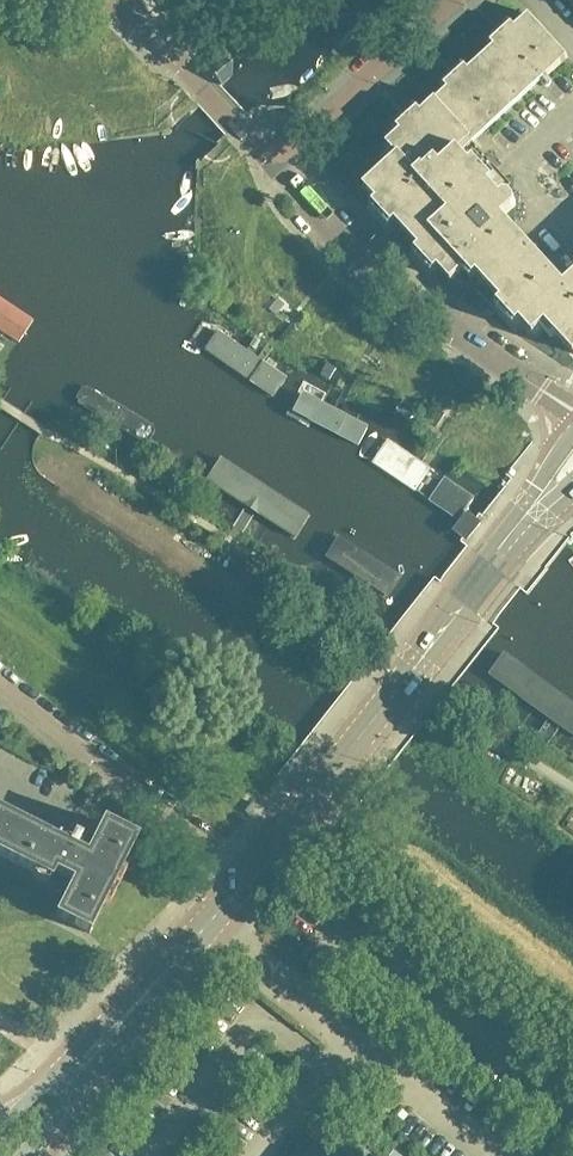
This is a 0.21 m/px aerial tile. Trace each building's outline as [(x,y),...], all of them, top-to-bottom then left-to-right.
[(561,299),(545,282),(550,277),(517,241),(507,230),(512,226),(503,216),(516,204),(517,199),(511,193),(505,193),(502,195),(500,193),(511,183),(469,136),(542,69),(547,75),(568,56),(529,14),(515,26),(509,19),(488,38),(494,45),(468,68),(462,62),(442,81),(447,87),(421,111),(415,105),(395,124),(401,131),(387,143),(398,155),(365,186),(378,200),(371,207),(390,227),(396,221),(420,247),(413,253),(433,274),(439,268),(452,281),(458,276),(467,285),(479,274),(485,281),(503,300),(496,306),(516,327),(522,321),(535,334),(548,323),(572,351),(572,288),(561,299)] [(230,76),(231,62),(216,61),(207,70),(221,85),(230,76)] [(19,343),(32,324),(0,303),(0,330),(19,343)] [(310,383),(210,318),(197,338),(297,403),(310,383)] [(333,381),(340,369),(331,364),(324,377),(333,381)] [(396,437),(320,389),(308,409),(383,457),(396,437)] [(412,421),(425,428),(429,420),(416,413),(412,421)] [(496,502),(409,446),(396,466),(483,522),(496,502)] [(207,479),(293,538),(308,517),(221,458),(207,479)] [(469,539),(480,524),(467,514),(456,528),(469,539)] [(412,597),(311,533),(298,553),(399,617),(412,597)] [(561,550),(548,570),(572,588),(572,558),(561,550)] [(485,674),(572,735),(572,702),(501,652),(485,674)] [(0,834),(0,903),(57,952),(162,833),(71,753),(0,834)]
